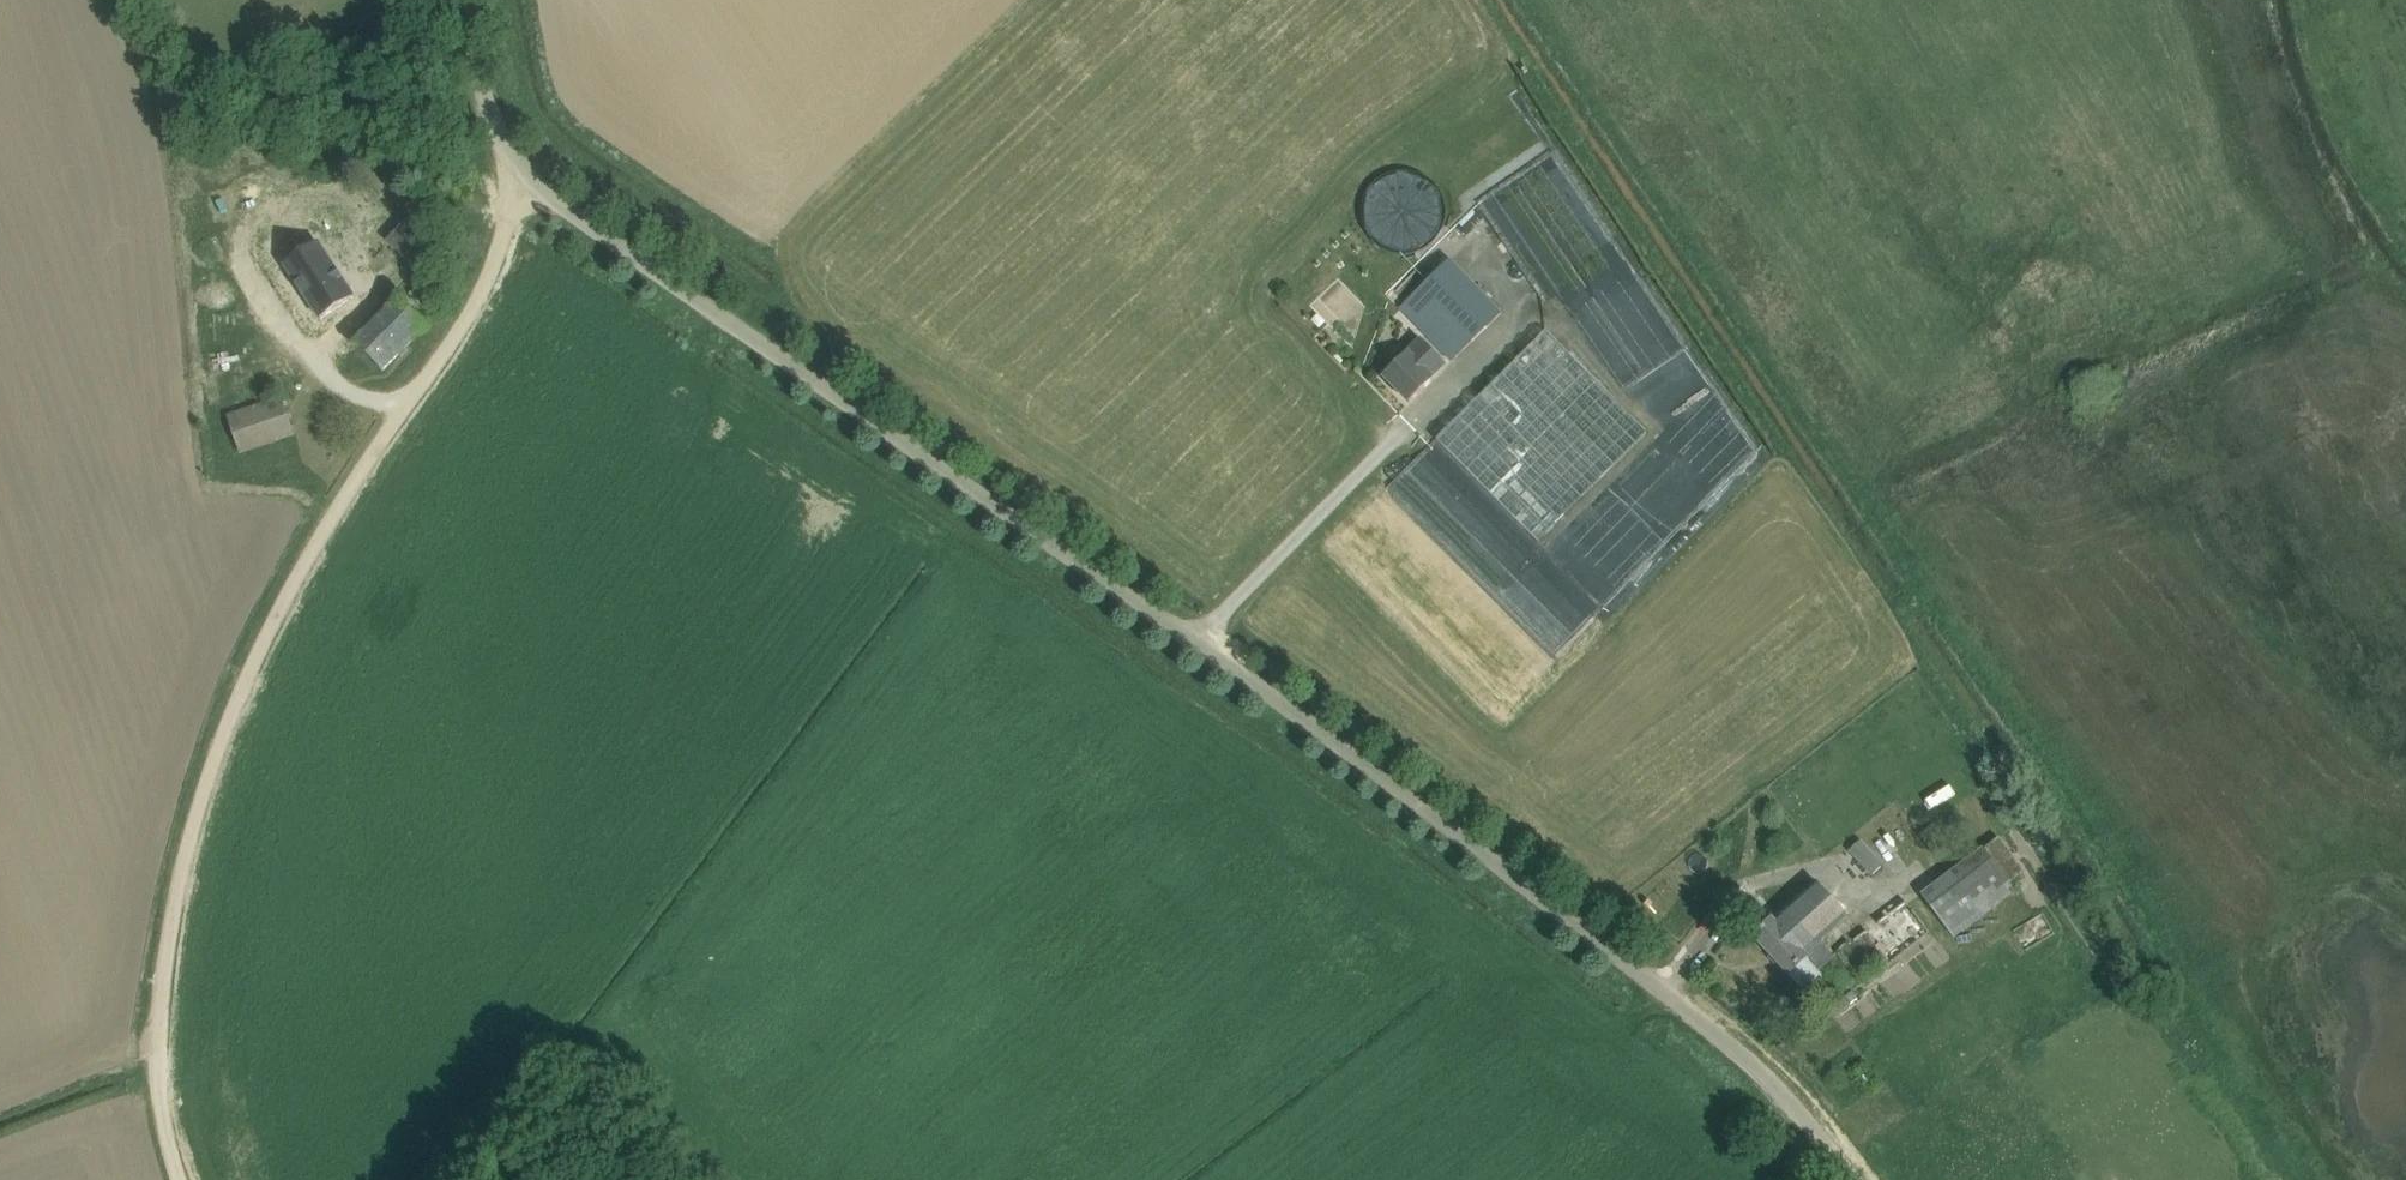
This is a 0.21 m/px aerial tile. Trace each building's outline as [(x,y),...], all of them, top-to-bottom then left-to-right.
[(1455,208),(1455,207),(1454,198),(1451,189),(1447,181),(1440,174),(1433,168),(1424,164),(1416,162),(1407,161),(1399,162),(1389,165),(1382,170),(1375,176),(1370,183),(1366,191),(1363,200),(1363,207),(1363,215),(1366,224),(1370,232),(1375,239),(1382,245),(1389,249),(1396,252),(1406,253),(1416,253),(1424,251),(1433,247),(1440,241),(1446,235),(1451,226),(1454,217),(1455,208)] [(404,216),(378,244),(403,267),(429,238),(404,216)] [(343,289),(356,282),(330,240),(281,269),(311,321),(348,299),(343,289)] [(1457,305),(1430,278),(1402,306),(1453,359),(1502,311),(1477,286),(1457,305)] [(352,341),(383,371),(427,327),(396,296),(352,341)] [(1491,493),(1538,542),(1647,432),(1546,331),(1481,396),(1480,396),(1437,439),(1491,493)] [(1423,338),(1383,376),(1409,403),(1449,365),(1423,338)] [(228,417),(240,453),(295,435),(283,398),(228,417)] [(1999,838),(1983,849),(1982,848),(1922,894),(1956,938),(2016,891),(2010,883),(2025,872),(1999,838)] [(1883,865),(1861,839),(1848,851),(1871,876),(1883,865)] [(1850,916),(1815,879),(1753,936),(1803,990),(1820,975),(1842,998),(1930,931),(1906,900),(1837,954),(1829,946),(1832,943),(1827,937),(1850,916)]
